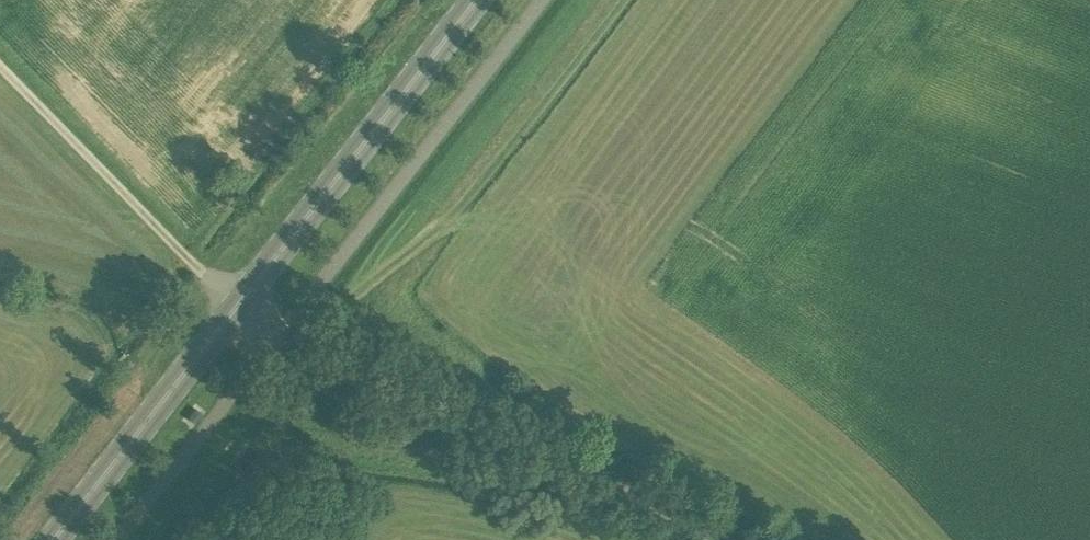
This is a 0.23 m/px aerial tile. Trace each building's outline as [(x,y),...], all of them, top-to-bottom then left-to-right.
[(196,408),(188,418),(195,424),(203,415),(196,408)]
